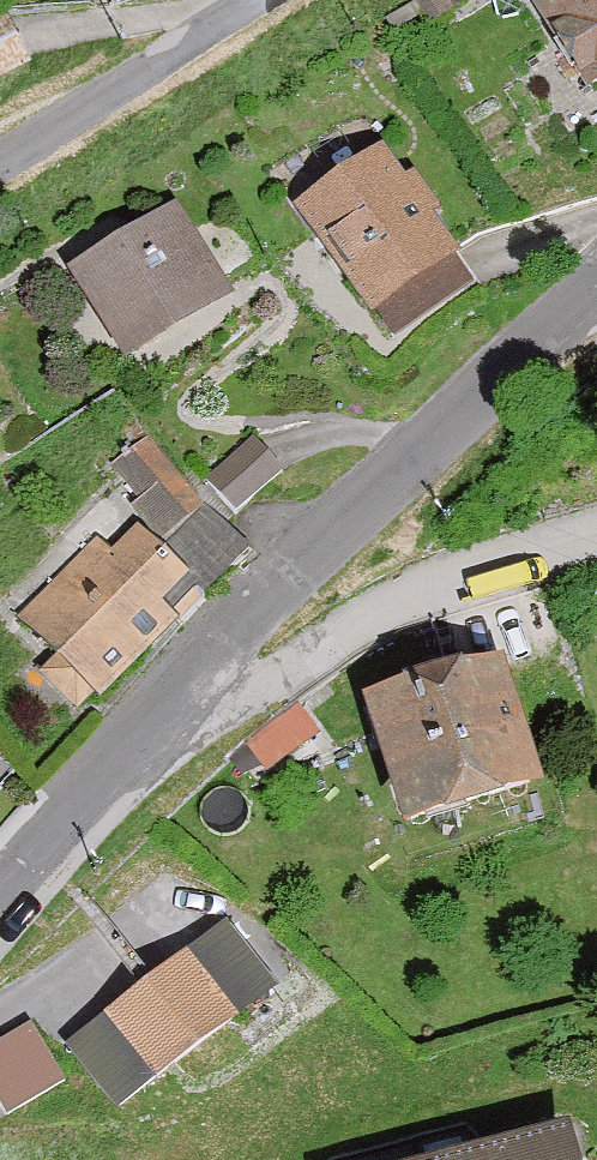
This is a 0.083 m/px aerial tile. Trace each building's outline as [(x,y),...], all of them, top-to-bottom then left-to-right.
[(596,89),(596,0),(528,0),(587,95),(596,89)] [(29,63),(3,11),(0,12),(0,77),(29,63)] [(451,263),(460,257),(382,146),(294,208),(373,319),(378,316),(393,338),(468,286),(451,263)] [(128,363),(232,298),(176,207),(71,271),(128,363)] [(268,430),(207,465),(229,502),(290,466),(268,430)] [(177,473),(143,436),(112,464),(141,496),(130,506),(161,539),(198,505),(173,477),(177,473)] [(74,704),(90,688),(98,697),(249,544),(207,503),(162,549),(138,525),(108,555),(92,539),(14,618),(54,658),(41,671),(74,704)] [(406,833),(541,793),(502,661),(367,701),(406,833)] [(11,768),(0,757),(0,779),(11,768)] [(117,1108),(276,987),(226,922),(68,1044),(117,1108)] [(58,1077),(26,1025),(0,1041),(0,1100),(5,1109),(58,1077)] [(567,1127),(441,1159),(576,1159),(567,1127)]
